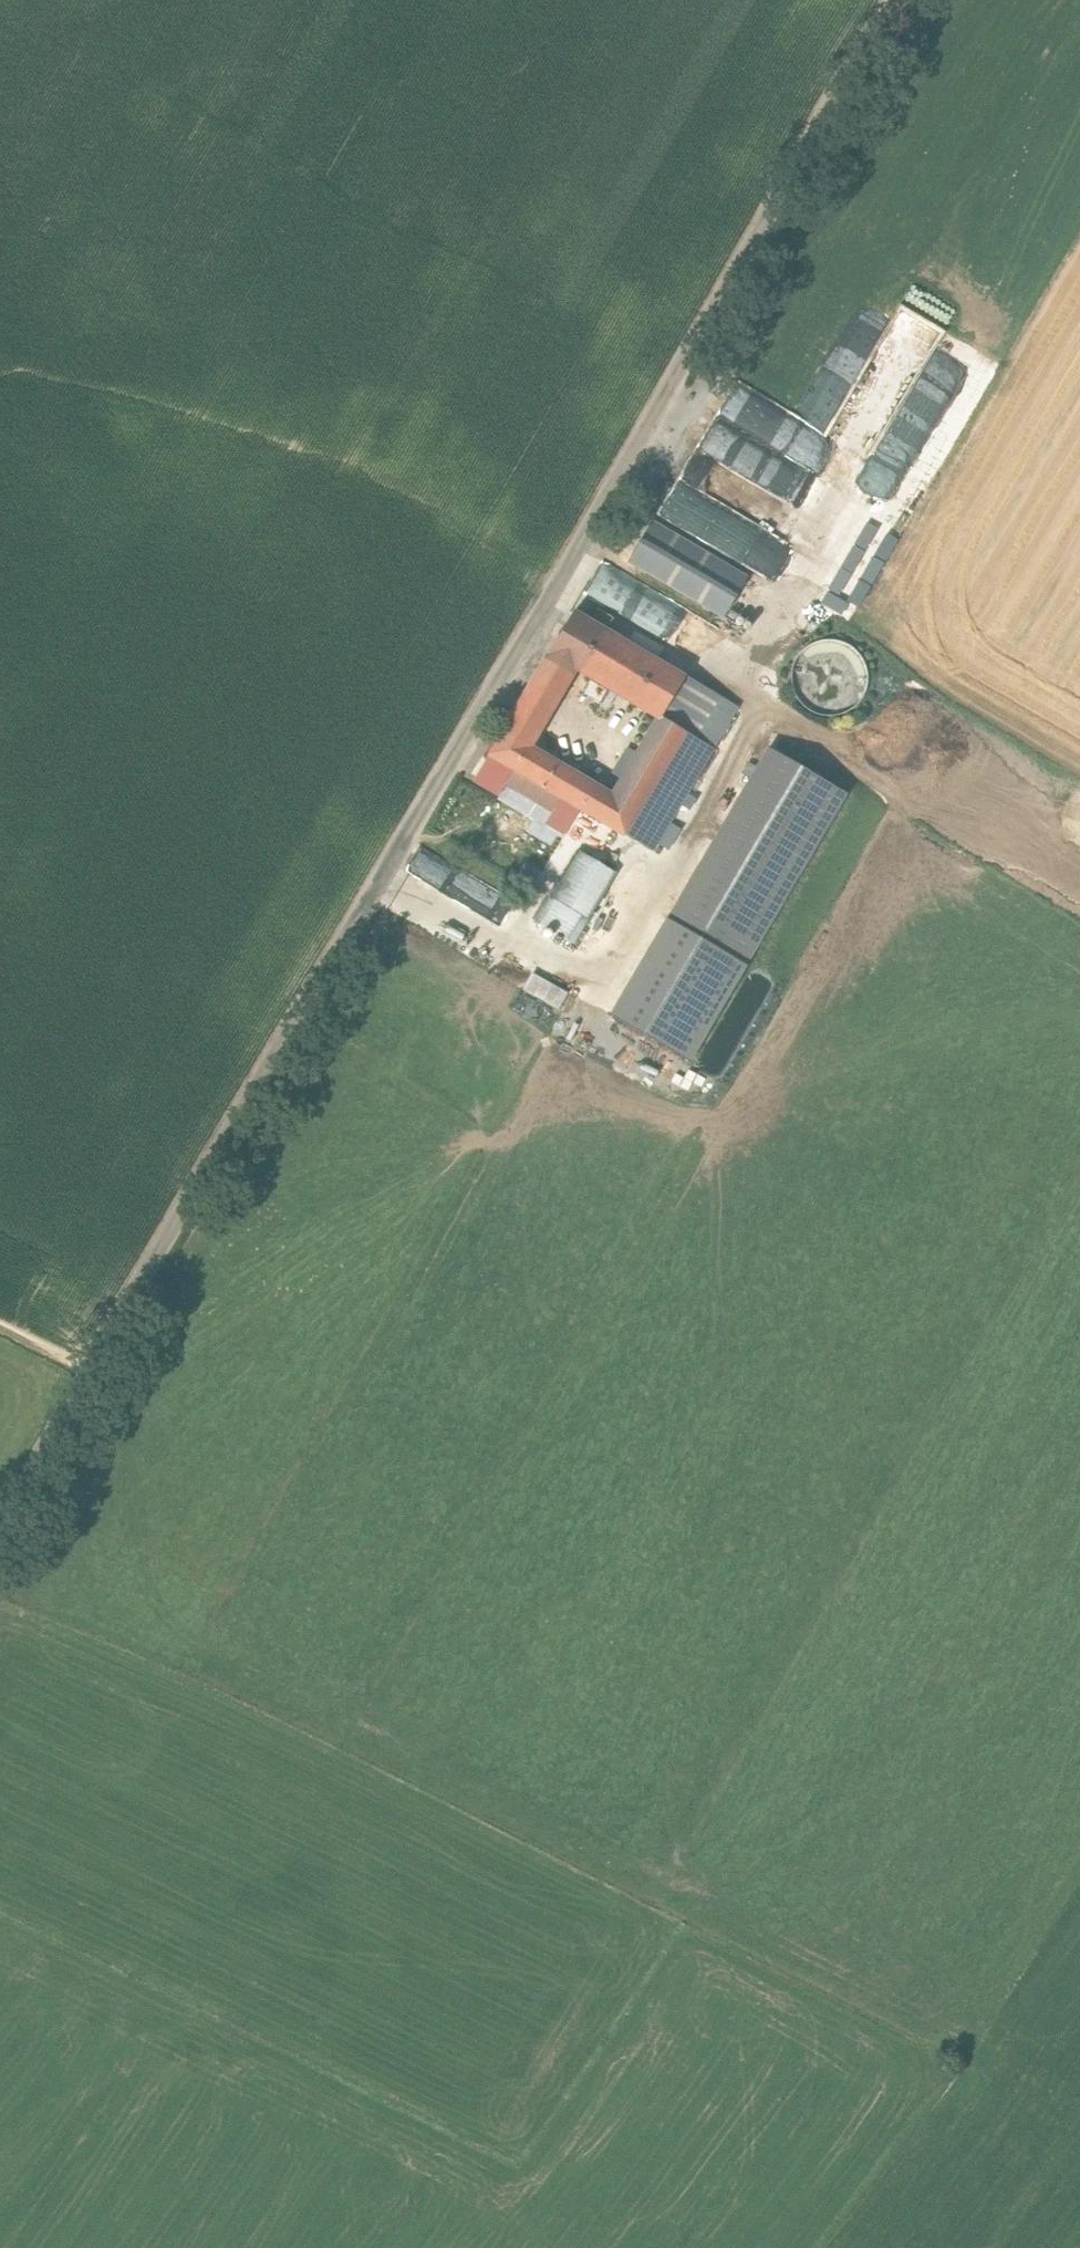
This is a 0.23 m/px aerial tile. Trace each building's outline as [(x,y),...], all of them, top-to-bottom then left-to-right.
[(780,555),(810,469),(753,449),(736,497),(727,494),(720,514),(693,505),(686,526),(764,553),(765,550),(780,555)] [(748,578),(671,532),(652,521),(629,560),(648,571),(724,617),(748,578)] [(501,779),(507,783),(506,784),(553,811),(555,808),(560,811),(567,801),(626,835),(627,835),(654,851),(714,749),(713,748),(737,708),(573,611),(503,731),(530,746),(575,671),(655,719),(611,793),(542,754),(530,777),(509,766),(501,779)] [(863,677),(864,670),(863,664),(862,657),(859,651),(855,646),(850,641),(845,637),(839,634),(832,633),(826,632),(819,633),(813,634),(807,637),(801,641),(797,646),(793,651),(790,657),(788,664),(788,670),(788,677),(790,683),(793,689),(797,695),(801,700),(807,703),(813,706),(819,708),(826,709),(832,708),(839,706),(845,703),(850,700),(855,695),(859,689),(862,683),(863,677)] [(542,754),(530,746),(503,731),(489,754),(509,766),(530,777),(542,754)] [(667,916),(665,918),(745,962),(743,965),(746,968),(847,794),(767,745),(667,916)] [(495,790),(501,779),(509,766),(489,754),(475,778),(495,790)] [(578,946),(592,923),(588,920),(616,873),(581,851),(562,884),(557,882),(533,920),(567,941),(568,940),(578,946)] [(609,1010),(689,1057),(743,965),(745,962),(665,918),(667,916),(665,915),(609,1010)] [(535,968),(525,986),(557,1002),(566,985),(535,968)]
